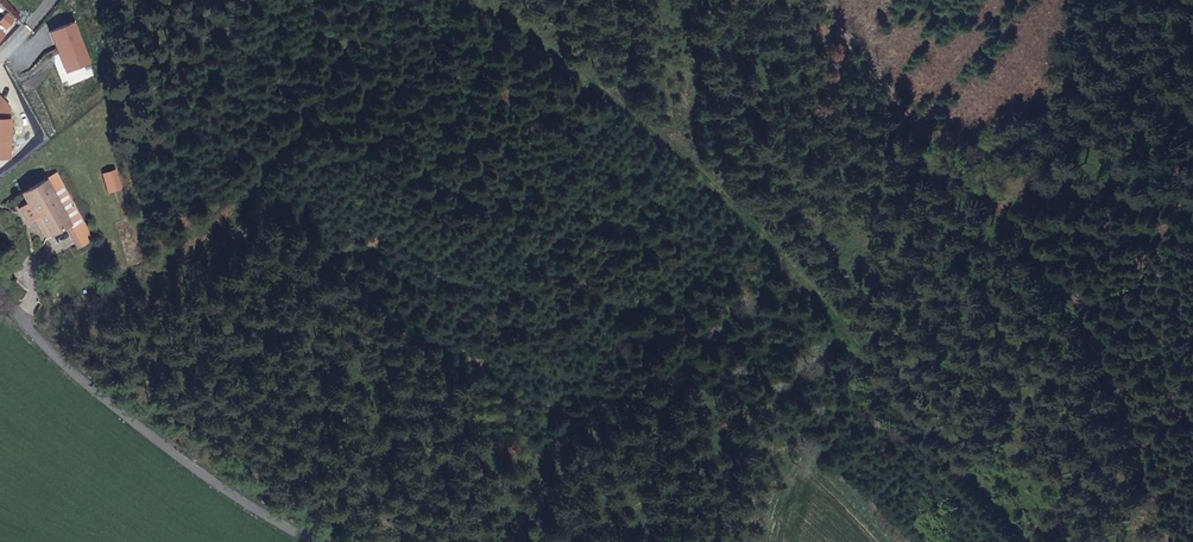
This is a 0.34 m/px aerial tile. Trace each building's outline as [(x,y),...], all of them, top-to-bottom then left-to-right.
[(7,13),(0,21),(7,28),(14,20),(7,13)] [(75,22),(49,32),(65,72),(91,62),(75,22)] [(10,159),(10,107),(0,96),(0,159),(10,159)] [(115,170),(105,173),(109,190),(120,187),(115,170)] [(55,197),(67,191),(58,174),(46,181),(55,197)] [(72,227),(84,221),(67,191),(55,197),(46,181),(22,194),(26,202),(33,214),(37,211),(48,232),(68,221),(72,227)] [(22,219),(32,214),(33,214),(26,202),(16,207),(22,219)] [(43,235),(48,232),(37,211),(33,214),(32,214),(43,235)] [(91,235),(84,221),(72,227),(79,241),(91,235)]
